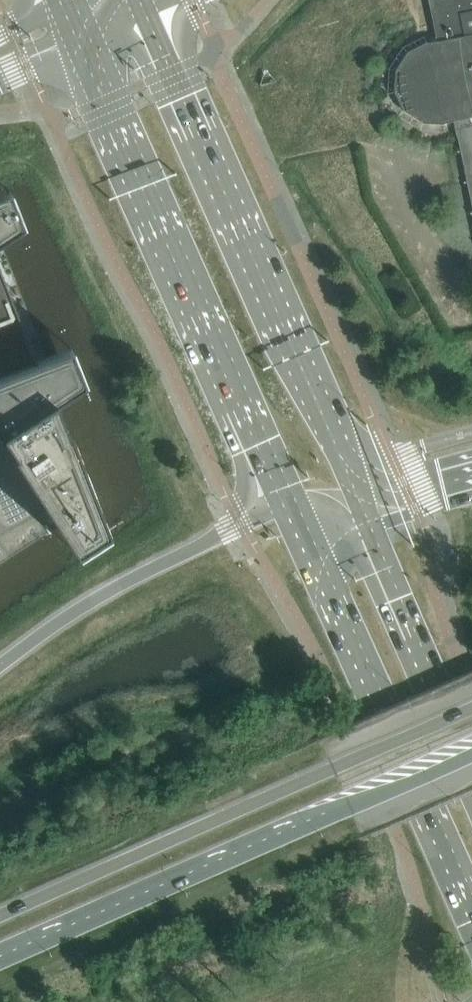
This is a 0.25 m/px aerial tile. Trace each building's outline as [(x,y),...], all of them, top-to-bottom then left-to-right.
[(436,40),(426,42),(408,53),(395,70),(393,92),(403,111),(421,123),(443,124),(453,122),(456,136),(458,136),(471,205),(471,0),(428,0),(436,40)] [(0,219),(0,263),(32,243),(23,211),(0,219)] [(57,525),(74,551),(106,530),(95,501),(56,401),(83,383),(69,347),(39,358),(0,258),(0,562),(57,525)]
